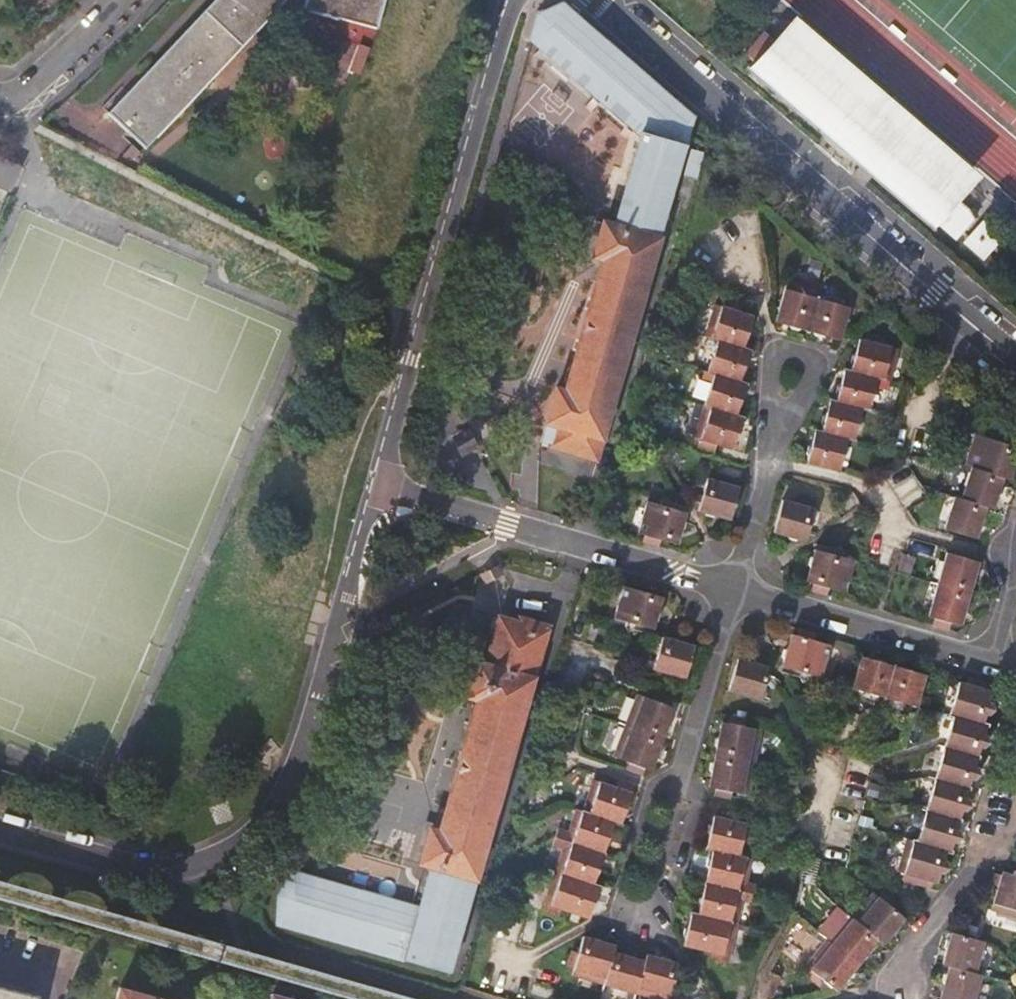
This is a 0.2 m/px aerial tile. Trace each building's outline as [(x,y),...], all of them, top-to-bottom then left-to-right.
[(110,111),(116,117),(148,148),(225,66),(286,0),(215,0),(110,111)] [(306,6),(380,26),(387,0),(307,0),(306,6)] [(57,14),(63,21),(76,9),(70,2),(57,14)] [(546,422),(556,425),(550,446),(595,460),(692,119),(563,7),(537,16),(531,40),(641,137),(615,227),(603,224),(593,256),(603,260),(574,364),(571,364),(569,367),(571,370),(569,381),(565,383),(564,386),(566,387),(565,392),(556,390),(546,422)] [(792,30),(754,73),(935,230),(939,226),(958,244),(977,222),(972,212),(960,202),(973,186),(792,30)] [(361,42),(355,69),(366,71),(372,44),(361,42)] [(858,166),(851,175),(864,186),(871,178),(858,166)] [(1002,242),(984,226),(968,245),(986,261),(1002,242)] [(816,337),(823,339),(827,336),(841,340),(845,326),(850,306),(818,297),(819,292),(786,283),(776,321),(780,323),(790,325),(792,330),(800,332),(803,329),(814,333),(816,337)] [(739,305),(724,300),(722,307),(715,305),(705,336),(718,341),(707,372),(714,374),(695,437),(701,440),(699,446),(714,451),(717,445),(733,449),(735,443),(738,441),(740,435),(738,431),(743,417),(736,415),(738,409),(741,408),(743,402),(742,398),(746,384),(740,381),(741,376),(744,374),(747,368),(745,364),(750,350),(743,348),(745,342),(749,340),(751,335),(749,332),(754,317),(738,312),(739,305)] [(838,386),(836,393),(837,396),(836,401),(834,401),(830,400),(826,414),(823,416),(821,423),(822,426),(821,432),(815,431),(812,442),(812,444),(808,447),(806,454),(808,457),(806,463),(839,471),(847,439),(854,441),(862,409),(869,410),(876,379),(890,381),(898,349),(882,345),(884,338),(868,334),(866,341),(859,339),(855,353),(852,356),(850,362),(852,366),(851,371),(844,370),(841,384),(838,386)] [(984,429),(982,436),(975,434),(965,466),(971,468),(961,498),(954,497),(945,529),(976,538),(980,525),(984,522),(986,516),(984,514),(986,508),(992,510),(997,496),(1000,493),(1002,487),(1001,484),(1003,479),(1009,480),(1014,467),(1015,465),(1015,447),(998,441),(999,434),(984,429)] [(740,488),(707,478),(698,511),(704,513),(706,516),(712,518),(717,516),(731,520),(740,488)] [(637,534),(645,536),(661,540),(677,545),(680,531),(684,529),(686,522),(684,520),(687,507),(649,496),(637,534)] [(773,532),(787,535),(789,540),(796,541),(799,539),(806,541),(815,509),(783,500),(773,532)] [(643,542),(659,547),(661,540),(645,536),(643,542)] [(806,582),(812,584),(829,588),(845,593),(856,555),(817,545),(814,554),(810,558),(808,565),(810,568),(806,582)] [(929,617),(936,618),(951,623),(960,625),(964,611),(968,609),(970,603),(968,600),(971,587),(975,586),(977,579),(975,577),(979,561),(948,552),(929,617)] [(811,590),(828,595),(829,588),(812,584),(811,590)] [(662,597),(623,586),(612,623),(651,634),(654,624),(658,622),(660,614),(658,611),(662,597)] [(548,626),(520,618),(519,624),(499,618),(485,665),(478,664),(468,696),(477,699),(477,704),(474,703),(473,707),(474,711),(472,721),(469,722),(468,726),(470,726),(440,832),(431,830),(422,862),(432,865),(421,907),(293,871),(279,896),(278,923),(449,972),(548,626)] [(937,623),(950,627),(951,623),(936,618),(934,622),(937,623)] [(816,641),(817,634),(801,629),(799,636),(816,641)] [(816,641),(799,636),(792,633),(787,648),(784,650),(782,656),(784,661),(781,670),(819,681),(830,645),(816,641)] [(678,639),(672,637),(669,638),(662,637),(653,669),(686,678),(694,646),(681,642),(678,639)] [(868,658),(862,656),(853,688),(916,707),(926,675),(918,673),(917,670),(910,668),(907,670),(881,662),(878,659),(872,657),(868,658)] [(751,662),(739,658),(737,658),(737,661),(729,690),(761,699),(770,668),(763,666),(761,663),(753,661),(751,662)] [(985,690),(987,683),(969,677),(967,684),(985,690)] [(985,742),(983,741),(987,725),(983,724),(985,714),(989,715),(994,710),(988,707),(992,692),(985,690),(967,684),(959,682),(949,716),(953,717),(917,843),(906,839),(897,870),(904,873),(903,880),(916,884),(917,877),(934,881),(938,882),(942,866),(948,867),(947,861),(944,859),(947,850),(950,851),(954,835),(958,836),(962,836),(960,830),(957,828),(964,803),(967,804),(970,805),(970,799),(969,798),(966,797),(971,778),(974,779),(975,778),(980,774),(976,773),(973,771),(980,747),(984,745),(988,744),(985,742)] [(662,749),(661,747),(661,745),(665,733),(668,733),(671,726),(670,722),(675,708),(669,706),(671,699),(655,693),(653,700),(637,694),(613,756),(628,762),(626,769),(642,775),(645,768),(651,771),(657,757),(659,756),(662,749)] [(709,771),(708,777),(710,781),(709,787),(716,788),(715,795),(717,796),(731,798),(732,792),(749,795),(761,729),(745,726),(747,720),(730,717),(728,723),(721,721),(720,729),(717,731),(716,737),(718,740),(717,746),(712,769),(709,771)] [(633,786),(617,780),(615,787),(594,780),(582,811),(576,809),(568,832),(558,828),(552,845),(562,849),(542,909),(557,914),(560,908),(589,917),(590,912),(594,910),(596,904),(595,899),(599,886),(593,884),(595,877),(599,876),(601,870),(599,866),(608,839),(611,838),(614,832),(612,827),(614,822),(620,824),(625,811),(629,809),(631,803),(629,799),(633,786)] [(709,824),(707,831),(709,835),(706,848),(714,850),(712,856),(709,858),(707,865),(709,869),(703,897),(699,898),(697,904),(699,908),(698,914),(691,912),(688,927),(684,929),(683,935),(685,939),(684,945),(713,952),(711,959),(728,963),(743,900),(753,902),(758,885),(747,882),(752,859),(746,857),(753,825),(731,820),(732,812),(716,809),(712,822),(709,824)] [(1002,870),(1002,874),(994,873),(991,884),(998,886),(991,909),(1015,916),(1015,874),(1002,870)] [(932,889),(934,881),(917,877),(916,884),(932,889)] [(896,901),(883,891),(879,896),(873,892),(832,943),(827,939),(806,965),(810,970),(806,975),(819,985),(823,980),(837,991),(840,986),(845,985),(849,980),(849,975),(866,954),(871,953),(875,948),(875,943),(878,939),(883,943),(892,933),(897,932),(901,926),(901,922),(905,917),(892,907),(896,901)] [(943,964),(946,965),(949,966),(948,972),(944,974),(943,980),(944,984),(940,998),(975,998),(982,974),(975,972),(985,941),(959,934),(952,932),(950,938),(947,940),(945,947),(946,950),(943,964)] [(681,981),(675,979),(679,964),(673,962),(670,958),(665,957),(660,958),(650,955),(646,954),(644,961),(632,958),(629,955),(625,953),(622,952),(620,954),(614,952),(615,945),(603,942),(600,938),(593,936),(589,938),(583,936),(579,952),(572,950),(567,966),(574,968),(572,975),(614,987),(638,994),(656,998),(669,998),(669,996),(676,997),(681,981)] [(39,997),(0,987),(0,998),(39,998),(39,997)] [(120,988),(117,998),(159,998),(120,988)]
